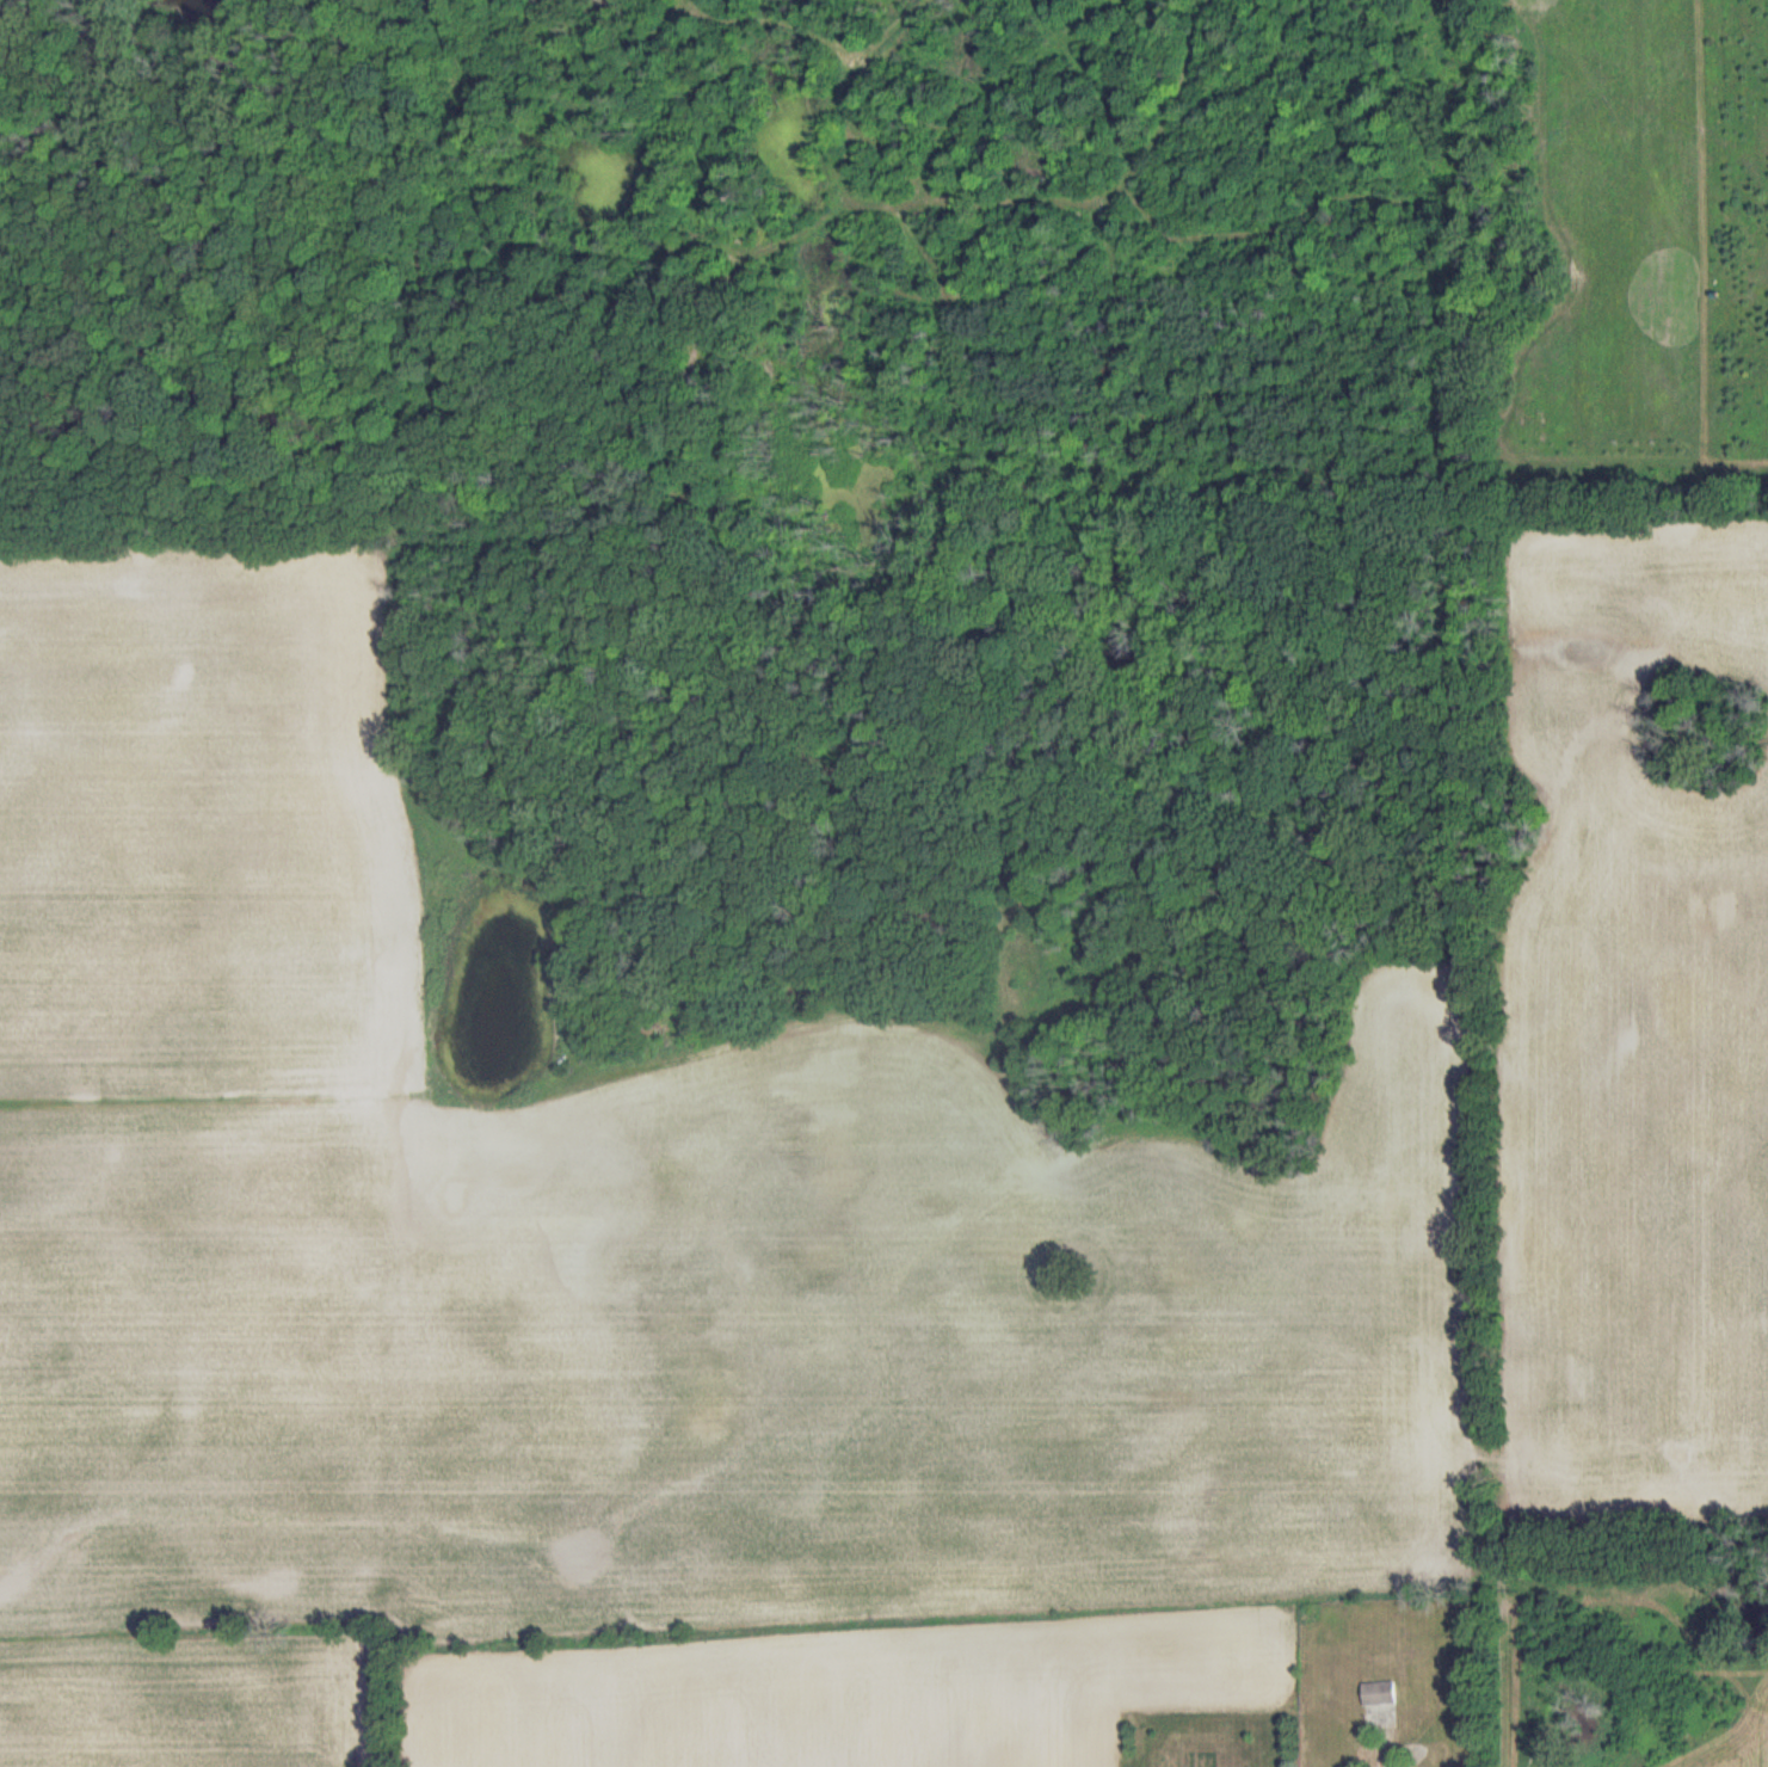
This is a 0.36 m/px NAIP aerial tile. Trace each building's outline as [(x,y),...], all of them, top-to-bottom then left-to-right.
[(1363,1707),(1395,1707),(1395,1684),(1363,1684),(1363,1707)]
